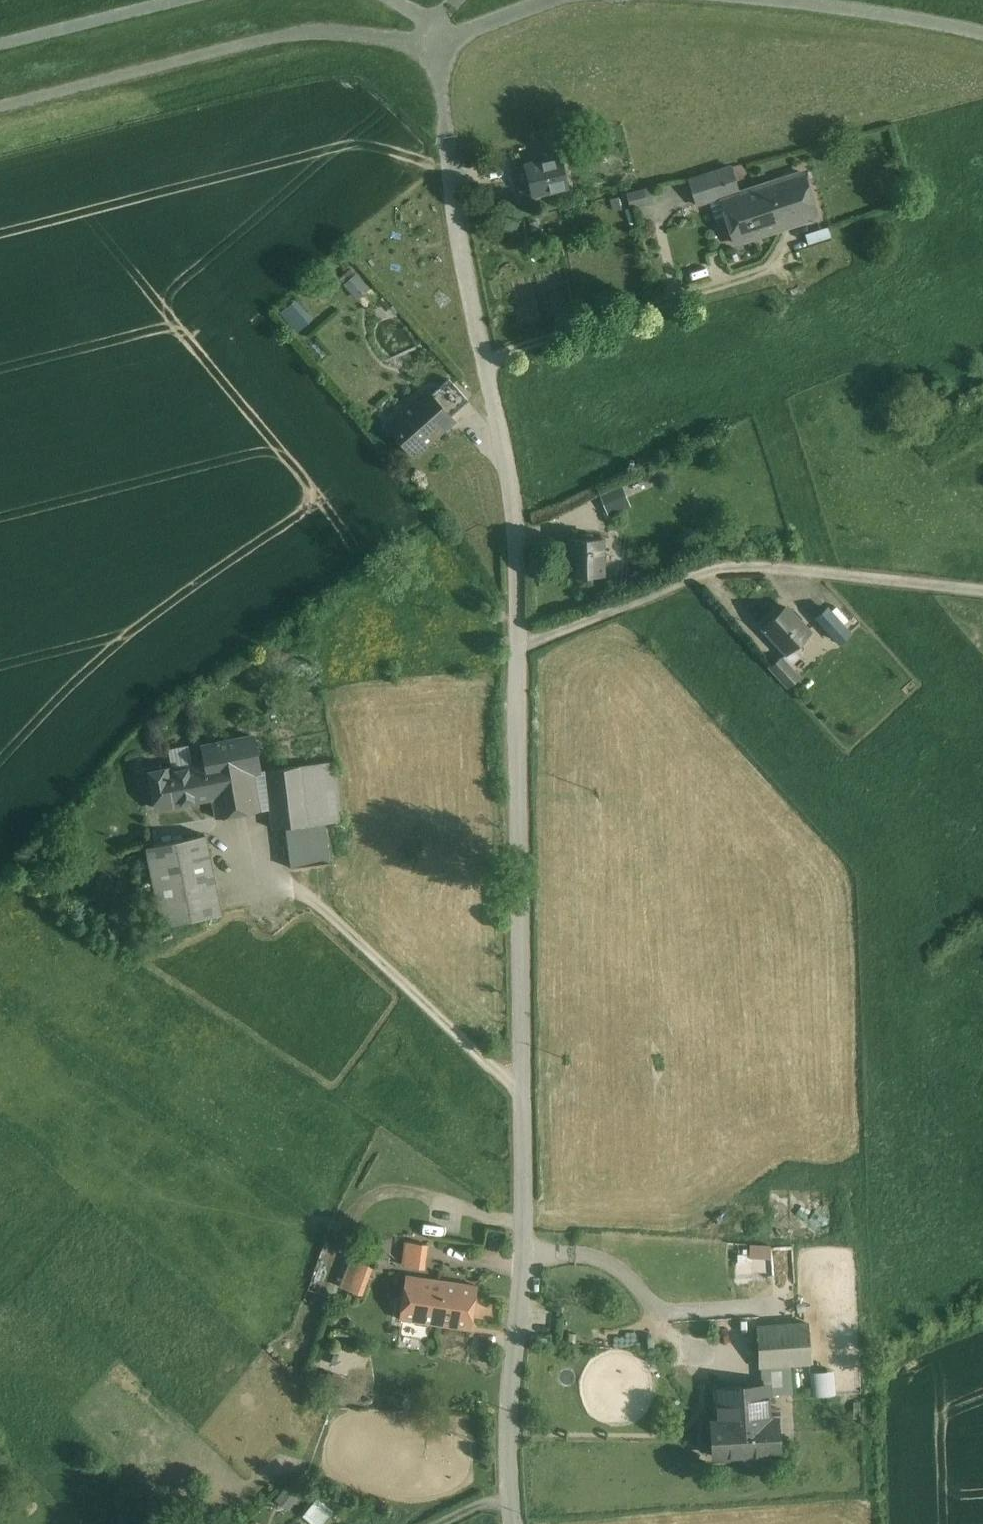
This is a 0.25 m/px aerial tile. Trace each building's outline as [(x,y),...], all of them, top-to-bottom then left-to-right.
[(546,159),(524,164),(532,195),(567,186),(558,149),(544,152),(546,159)] [(731,166),(688,180),(695,204),(739,190),(731,166)] [(802,172),(763,184),(778,229),(816,217),(802,172)] [(628,209),(657,199),(651,182),(622,193),(628,209)] [(763,184),(721,198),(735,243),(778,229),(763,184)] [(827,227),(805,234),(808,244),(830,237),(827,227)] [(357,298),(370,286),(350,265),(338,276),(357,298)] [(278,308),(295,331),(307,322),(290,299),(278,308)] [(467,400),(449,379),(431,395),(449,416),(467,400)] [(427,391),(387,426),(412,455),(453,420),(449,416),(431,395),(427,391)] [(630,502),(619,479),(598,489),(609,512),(630,502)] [(602,538),(568,538),(569,556),(570,556),(570,575),(569,575),(569,576),(603,576),(602,538)] [(809,632),(785,606),(763,627),(786,653),(809,632)] [(849,632),(828,609),(817,618),(839,641),(849,632)] [(788,687),(799,677),(780,657),(770,667),(788,687)] [(254,736),(201,747),(204,763),(191,765),(172,769),(171,767),(149,771),(156,808),(211,797),(215,817),(261,810),(254,774),(261,773),(260,770),(254,736)] [(168,750),(171,767),(172,769),(191,765),(188,746),(168,750)] [(335,761),(301,765),(307,825),(324,823),(342,821),(335,761)] [(301,765),(265,770),(270,808),(272,828),(285,826),(307,825),(301,765)] [(265,770),(260,770),(261,773),(254,774),(261,810),(270,808),(265,770)] [(324,823),(307,825),(285,826),(290,867),(329,863),(324,823)] [(204,834),(145,846),(161,925),(221,913),(204,834)] [(426,1244),(406,1241),(403,1264),(423,1267),(426,1244)] [(750,1256),(771,1255),(771,1241),(749,1242),(750,1256)] [(793,1259),(793,1245),(773,1245),(772,1259),(793,1259)] [(361,1294),(371,1265),(352,1258),(341,1286),(361,1294)] [(476,1286),(406,1275),(400,1318),(470,1328),(476,1286)] [(808,1362),(806,1322),(758,1325),(760,1365),(767,1365),(789,1363),(808,1362)] [(789,1363),(767,1365),(767,1384),(768,1391),(791,1391),(789,1363)] [(835,1394),(833,1369),(809,1370),(811,1395),(835,1394)] [(716,1386),(718,1421),(769,1418),(768,1391),(767,1384),(716,1386)] [(777,1418),(769,1418),(718,1421),(711,1421),(712,1455),(778,1452),(777,1418)] [(283,1484),(276,1499),(291,1506),(299,1491),(283,1484)] [(318,1497),(302,1515),(313,1523),(321,1523),(333,1511),(318,1497)]
